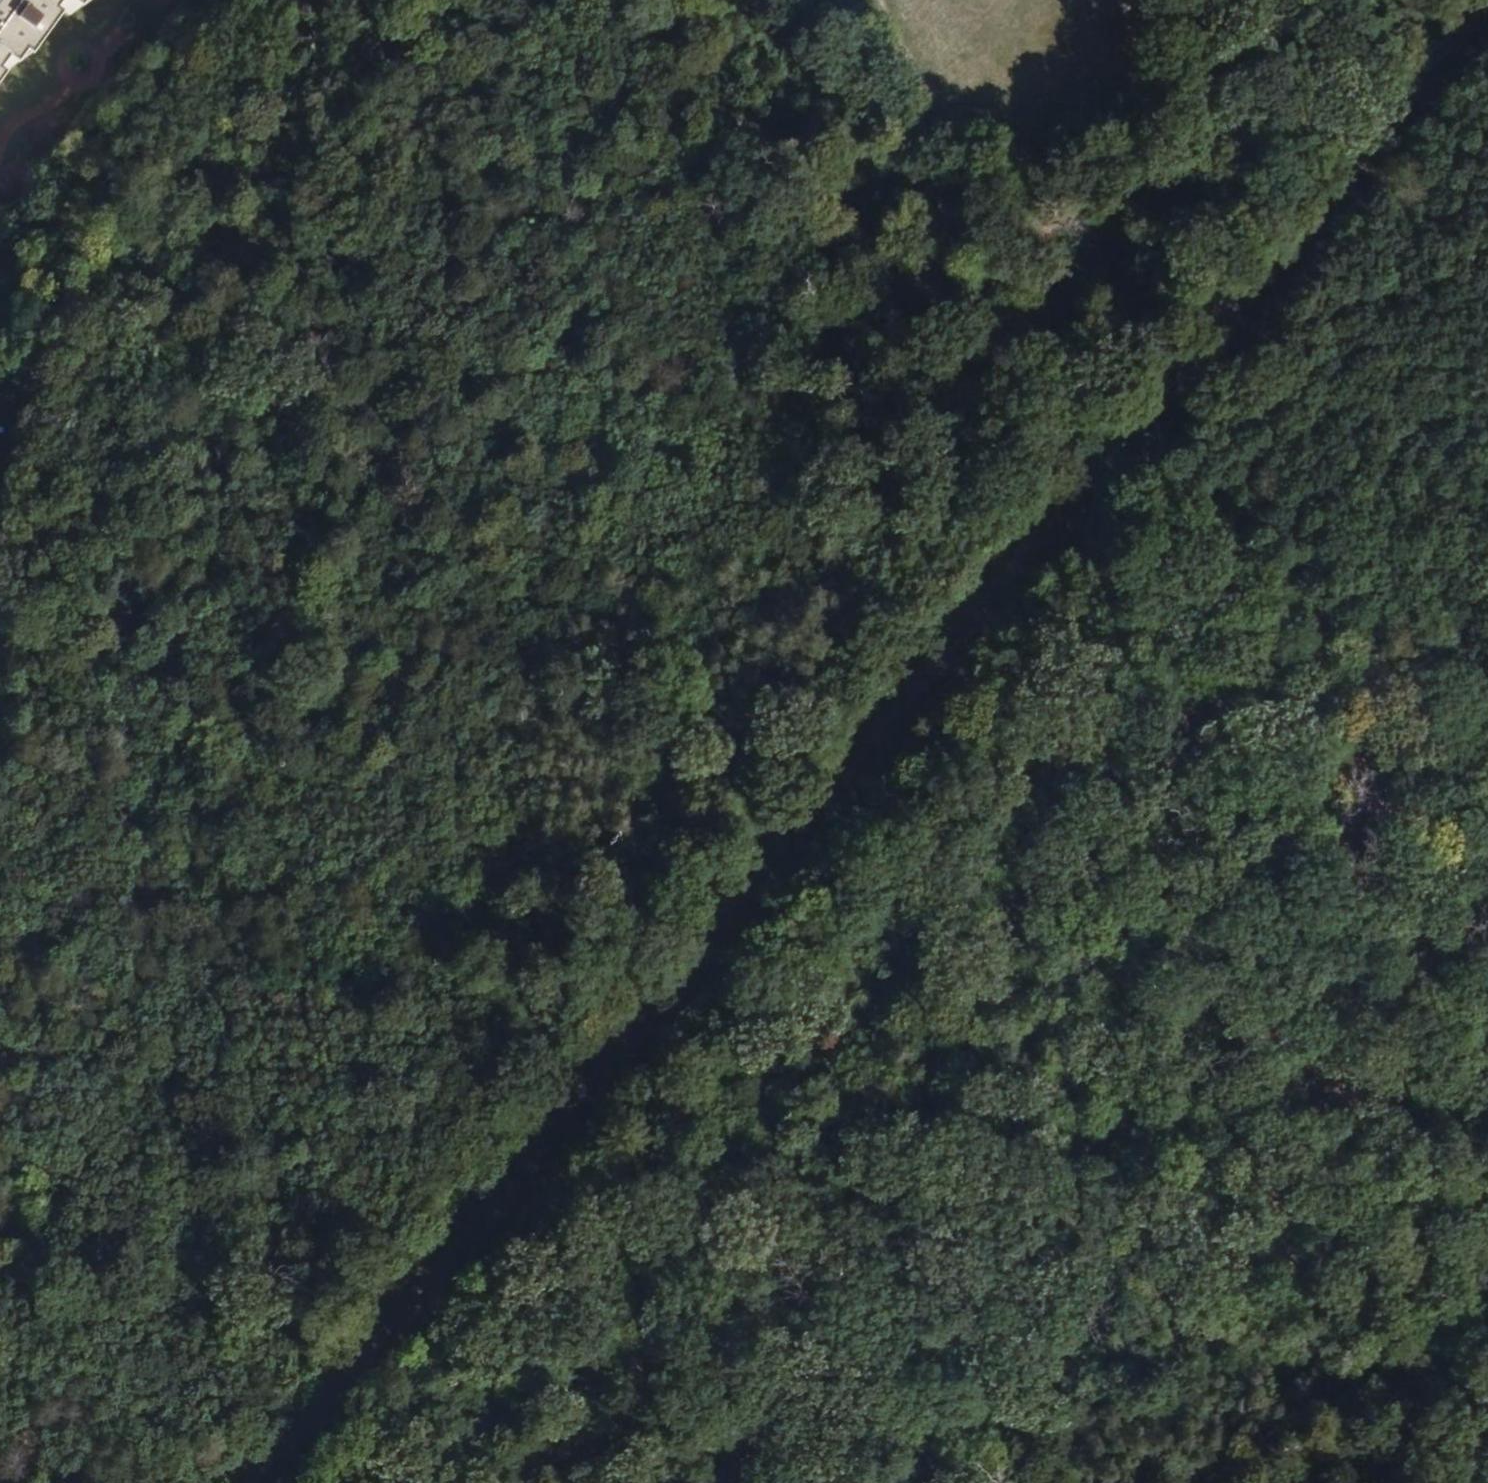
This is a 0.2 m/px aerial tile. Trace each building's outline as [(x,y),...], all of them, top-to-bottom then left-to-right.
[(3,72),(20,46),(26,50),(35,38),(29,34),(48,8),(64,19),(78,0),(0,0),(0,70),(3,72)]
